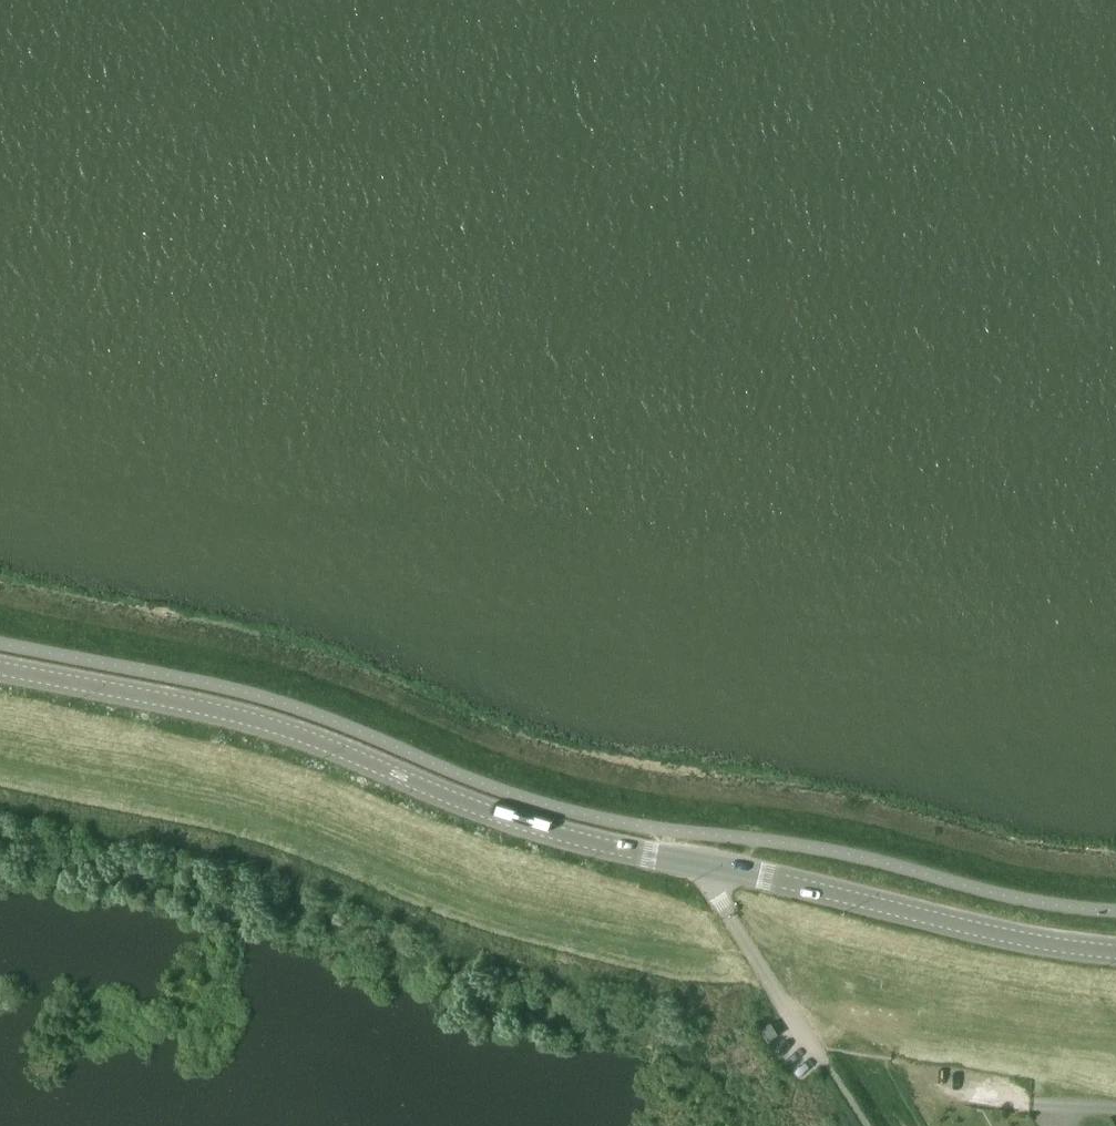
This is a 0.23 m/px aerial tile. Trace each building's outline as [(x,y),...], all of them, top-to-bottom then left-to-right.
[(764,1028),(771,1039),(780,1033),(773,1022),(764,1028)]
